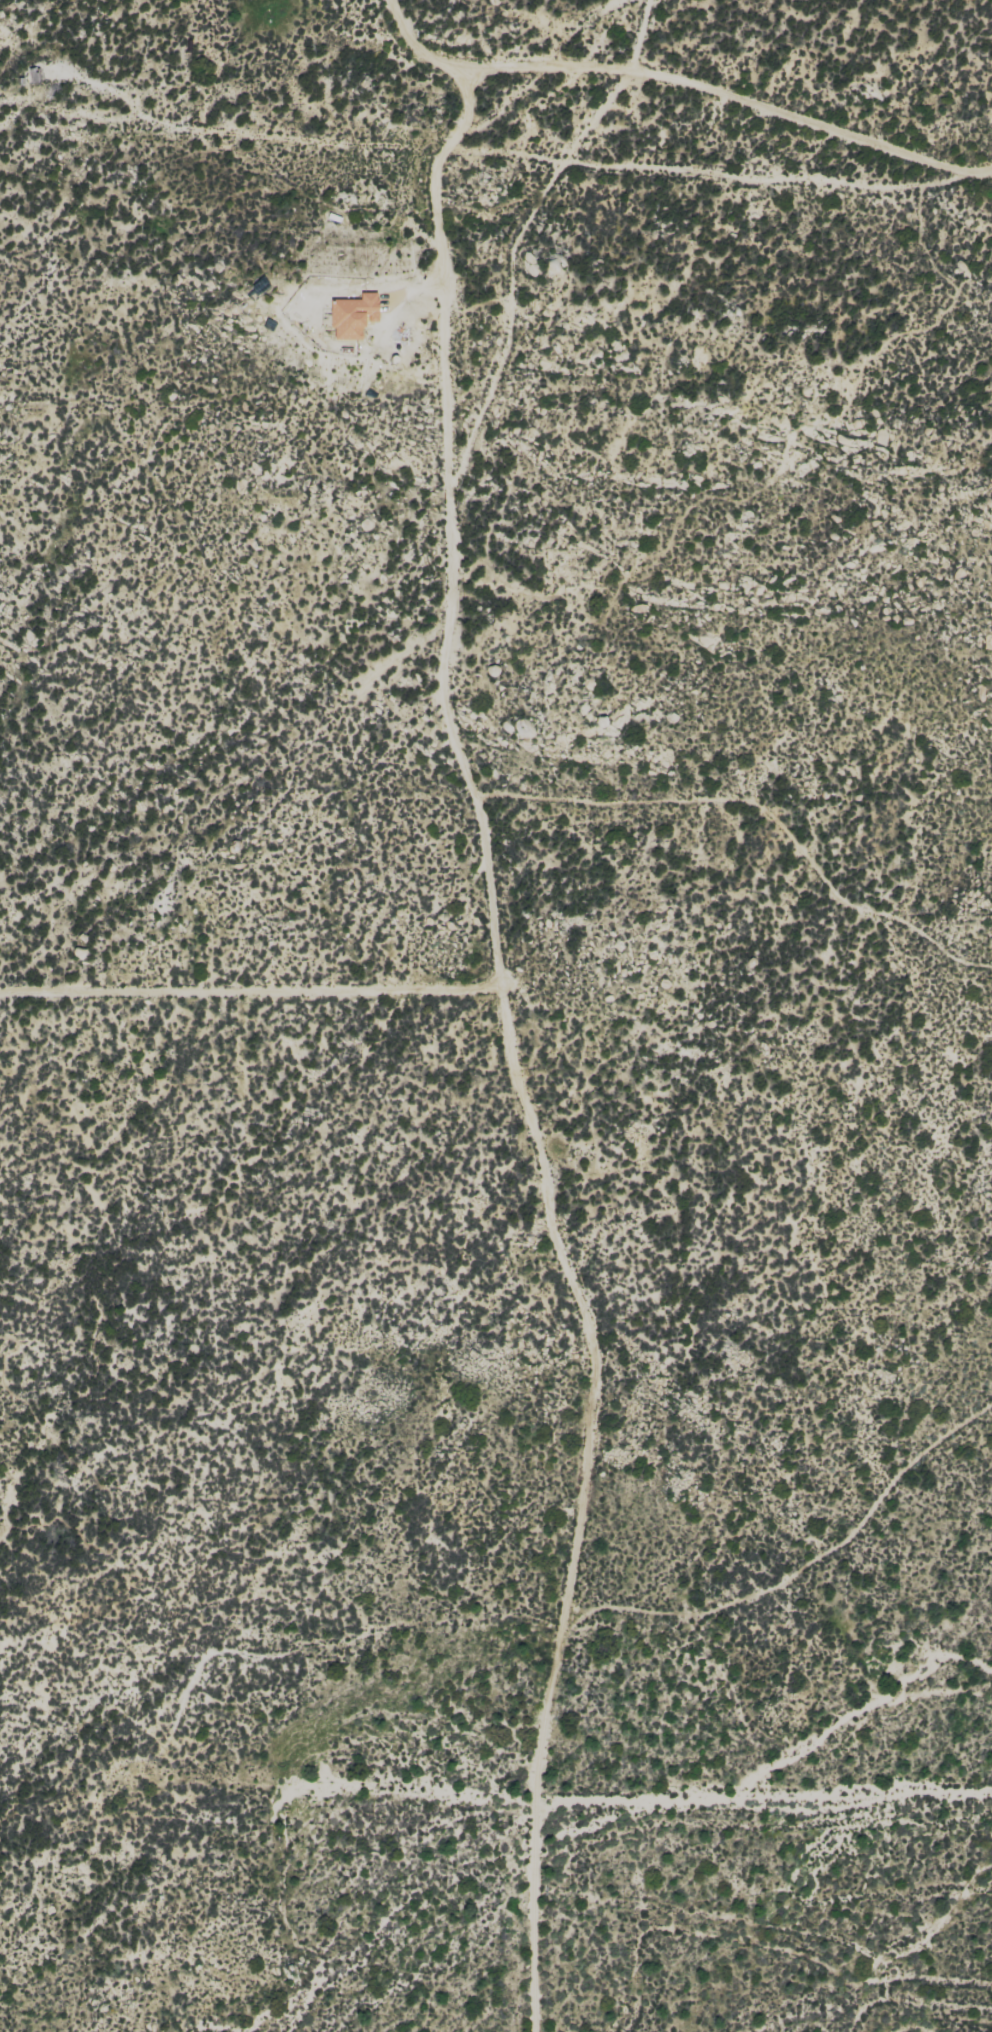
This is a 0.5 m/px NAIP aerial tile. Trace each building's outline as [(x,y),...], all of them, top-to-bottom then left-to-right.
[(335,338),(365,338),(365,320),(378,320),(378,292),(360,292),(360,298),(331,298),(331,328),(335,328),(335,338)]
